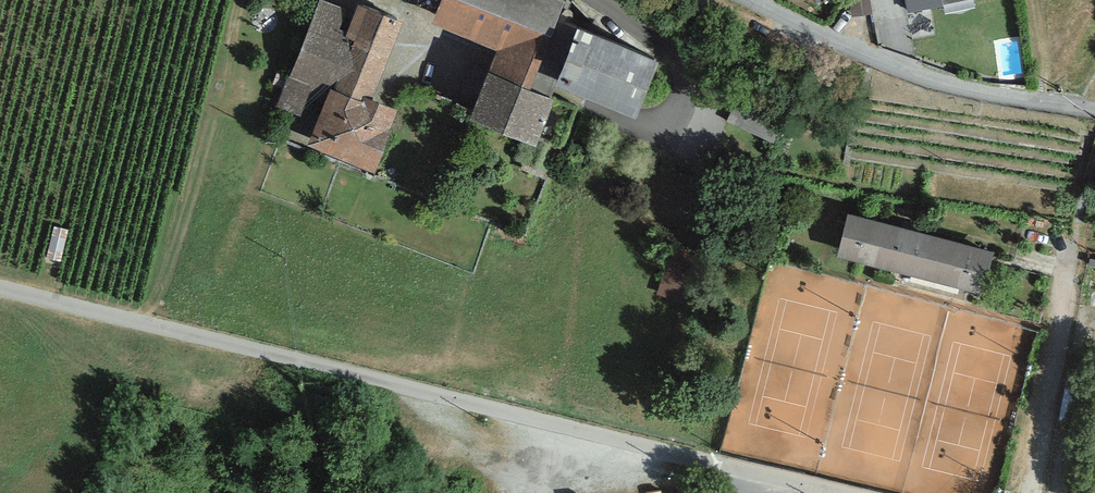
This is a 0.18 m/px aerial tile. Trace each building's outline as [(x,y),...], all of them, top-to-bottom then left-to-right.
[(321,0),(318,0),(276,107),(317,122),(330,89),(363,102),(365,98),(373,101),(404,23),(358,5),(355,13),(321,0)] [(488,74),(531,91),(533,83),(564,2),(558,0),(440,0),(431,23),(496,52),(490,67),(488,74)] [(908,13),(943,6),(943,5),(966,0),(905,0),(908,13)] [(659,63),(578,30),(555,86),(636,119),(659,63)] [(531,91),(488,74),(470,121),(535,146),(554,100),(531,91)] [(398,111),(373,101),(365,98),(363,102),(330,89),(317,122),(307,147),(374,173),(398,111)] [(994,254),(848,215),(837,258),(983,297),(994,254)]
